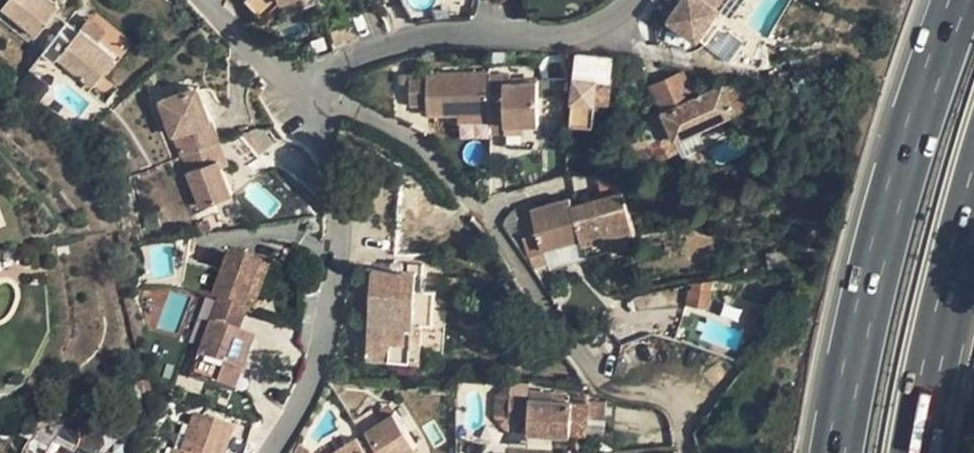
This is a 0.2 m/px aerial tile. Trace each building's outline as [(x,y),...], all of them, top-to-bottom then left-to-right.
[(60,23),(47,12),(56,0),(1,0),(0,2),(0,9),(44,43),(60,23)] [(239,1),(257,20),(276,1),(280,0),(239,0),(239,1)] [(668,16),(696,37),(717,8),(714,6),(718,0),(680,0),(668,16)] [(44,43),(0,9),(0,27),(36,55),(44,43)] [(99,31),(82,18),(74,28),(92,42),(99,31)] [(88,85),(110,56),(92,42),(74,28),(72,31),(60,23),(44,43),(36,55),(26,67),(38,76),(47,63),(52,58),(88,85)] [(351,42),(347,29),(327,36),(331,49),(351,42)] [(576,53),(574,76),(611,81),(614,57),(576,53)] [(503,70),(483,72),(486,106),(501,104),(503,120),(538,116),(537,111),(533,73),(504,76),(503,70)] [(483,71),(403,78),(406,109),(424,108),(425,118),(457,115),(487,112),(486,106),(483,72),(483,71)] [(651,86),(662,108),(651,113),(644,97),(629,105),(657,165),(699,145),(693,133),(737,112),(722,79),(693,94),(683,71),(651,86)] [(611,81),(574,76),(571,112),(594,114),(595,103),(609,105),(611,81)] [(192,86),(183,90),(197,126),(205,122),(192,86)] [(183,90),(153,100),(175,156),(199,147),(192,128),(197,126),(183,90)] [(503,120),(501,104),(486,106),(487,112),(488,121),(489,129),(504,128),(503,120)] [(503,120),(504,128),(538,124),(544,124),(542,111),(537,111),(538,116),(503,120)] [(487,112),(457,115),(458,124),(488,121),(487,112)] [(212,142),(205,122),(197,126),(192,128),(199,147),(200,147),(212,142)] [(221,166),(212,142),(200,147),(207,162),(212,160),(215,168),(221,166)] [(199,147),(175,156),(194,206),(225,195),(215,168),(212,160),(207,162),(200,147),(199,147)] [(396,248),(395,256),(400,256),(425,257),(425,249),(440,250),(442,199),(411,168),(399,162),(396,248)] [(520,206),(505,210),(520,255),(535,251),(534,248),(573,237),(575,239),(605,230),(625,223),(614,188),(563,204),(561,198),(521,209),(520,206)] [(627,231),(625,223),(605,230),(610,245),(625,240),(622,233),(627,231)] [(234,249),(232,255),(242,259),(244,253),(234,249)] [(234,332),(241,310),(244,311),(248,297),(251,298),(263,266),(242,259),(232,255),(222,252),(206,297),(214,300),(207,323),(234,332)] [(400,266),(400,271),(417,272),(416,292),(423,292),(424,272),(425,262),(417,262),(400,261),(400,266)] [(400,271),(373,270),(369,347),(369,358),(368,360),(420,362),(422,328),(434,329),(436,292),(423,292),(416,292),(417,272),(400,271)] [(249,337),(234,332),(207,323),(188,376),(229,390),(249,337)] [(369,347),(352,346),(352,357),(369,358),(369,347)] [(527,394),(527,389),(527,381),(508,380),(493,393),(492,413),(506,427),(507,414),(508,394),(527,394)] [(561,397),(550,396),(550,390),(527,389),(527,394),(508,394),(507,414),(526,415),(526,428),(569,430),(584,431),(586,397),(584,398),(571,397),(561,397)] [(602,398),(586,397),(584,431),(601,431),(602,398)] [(371,414),(376,421),(391,411),(386,403),(371,414)] [(351,422),(359,433),(376,421),(371,414),(369,410),(351,422)] [(391,411),(376,421),(359,433),(373,452),(403,452),(415,445),(391,411)] [(192,412),(179,449),(172,447),(170,452),(203,452),(204,452),(221,452),(230,426),(192,412)] [(35,420),(37,428),(60,422),(58,413),(35,420)] [(526,415),(507,414),(506,427),(526,428),(526,415)] [(35,429),(21,452),(47,452),(51,445),(65,452),(73,452),(75,449),(77,443),(76,437),(74,431),(70,425),(64,421),(60,422),(37,428),(35,429)] [(359,433),(351,422),(331,436),(338,447),(330,452),(328,452),(373,452),(359,433)] [(338,447),(331,436),(327,438),(331,445),(327,448),(330,452),(338,447)]
